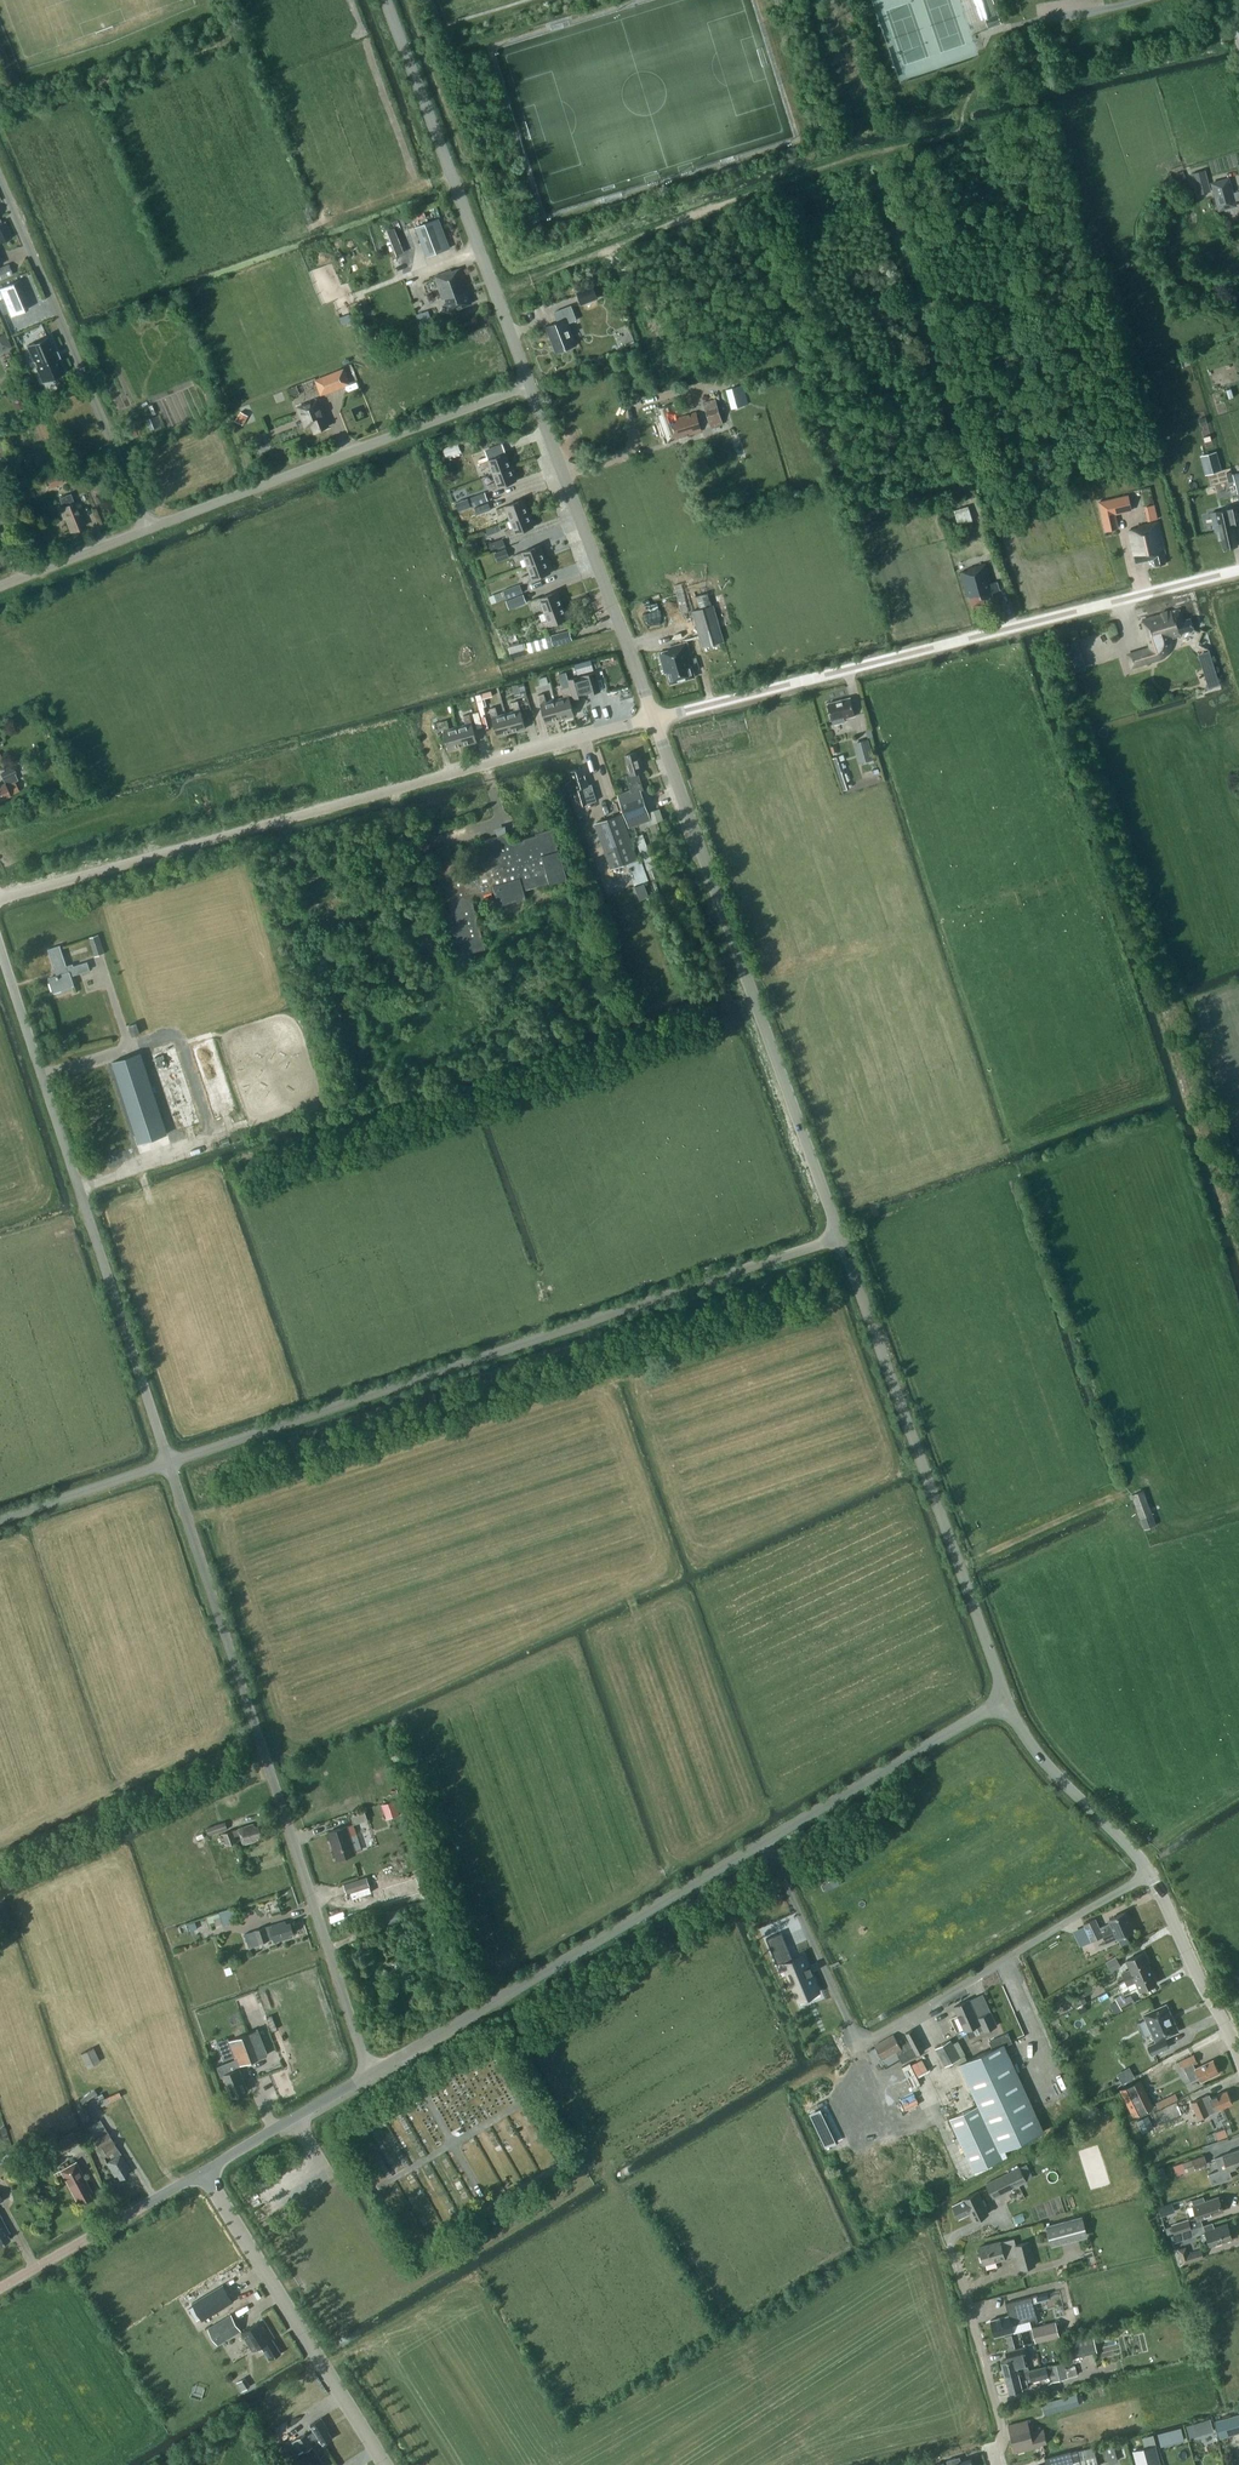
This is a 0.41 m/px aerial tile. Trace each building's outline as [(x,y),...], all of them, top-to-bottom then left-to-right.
[(989,30),(1001,26),(993,0),(971,0),(969,1),(977,22),(985,19),(989,30)] [(1197,195),(1211,191),(1205,170),(1191,174),(1197,195)] [(1211,185),(1218,211),(1234,206),(1233,202),(1238,200),(1238,188),(1237,189),(1238,192),(1231,194),(1227,179),(1211,184),(1211,185)] [(415,224),(425,256),(450,248),(440,217),(415,224)] [(11,237),(4,220),(0,222),(0,242),(11,237)] [(12,275),(7,264),(0,267),(0,280),(12,275)] [(452,271),(451,270),(434,276),(442,300),(445,299),(449,311),(471,303),(465,286),(467,285),(461,268),(452,271)] [(576,292),(582,305),(598,298),(593,285),(576,292)] [(569,288),(542,298),(546,307),(573,297),(569,288)] [(29,307),(22,290),(2,299),(10,317),(14,327),(32,319),(27,307),(29,307)] [(355,305),(359,318),(371,313),(369,305),(366,306),(364,301),(355,305)] [(547,325),(555,351),(574,345),(567,323),(576,320),(571,306),(554,311),(558,321),(547,325)] [(10,348),(7,332),(0,334),(0,350),(10,348)] [(55,350),(54,351),(48,336),(46,337),(47,338),(34,344),(34,342),(26,345),(33,362),(35,361),(37,366),(35,367),(42,383),(43,382),(43,381),(43,380),(42,380),(42,378),(54,373),(56,377),(66,373),(59,357),(60,357),(59,356),(56,357),(54,352),(56,352),(55,350)] [(315,380),(321,394),(348,383),(342,370),(315,380)] [(743,385),(727,389),(732,407),(748,403),(743,385)] [(327,426),(317,399),(297,407),(305,426),(311,424),(314,432),(327,426)] [(703,403),(711,426),(722,422),(715,399),(703,403)] [(658,415),(667,441),(701,430),(695,411),(677,418),(672,403),(658,408),(661,414),(658,415)] [(240,411),(235,421),(243,425),(248,415),(240,411)] [(492,447),(484,450),(486,456),(487,459),(496,456),(492,447)] [(490,465),(493,473),(511,466),(505,453),(496,456),(487,459),(479,463),(481,468),(490,465)] [(1221,470),(1218,461),(1204,465),(1207,474),(1221,470)] [(511,466),(493,473),(496,481),(487,485),(489,491),(516,480),(511,466)] [(45,478),(49,486),(61,480),(58,472),(45,478)] [(13,496),(31,488),(26,474),(7,481),(13,496)] [(468,498),(471,506),(487,500),(484,492),(468,498)] [(74,502),(70,493),(59,498),(62,506),(58,508),(63,519),(65,518),(69,530),(84,524),(79,512),(82,511),(78,500),(74,502)] [(1103,517),(1131,510),(1128,496),(1099,502),(1103,517)] [(507,511),(510,520),(528,513),(523,499),(495,508),(498,515),(507,511)] [(487,503),(476,507),(465,511),(467,518),(490,509),(487,503)] [(954,511),(959,525),(973,520),(968,506),(954,511)] [(1211,513),(1216,532),(1217,531),(1219,539),(1222,539),(1224,550),(1233,548),(1233,546),(1238,545),(1234,523),(1238,522),(1238,514),(1237,506),(1211,513)] [(528,513),(510,520),(512,528),(504,531),(506,536),(533,527),(528,513)] [(1165,554),(1158,521),(1138,525),(1139,528),(1128,531),(1135,563),(1153,560),(1155,566),(1165,564),(1163,554),(1165,554)] [(495,526),(485,530),(487,536),(497,532),(495,526)] [(488,543),(490,550),(504,545),(502,538),(488,543)] [(524,558),(527,566),(545,559),(539,545),(512,555),(515,561),(524,558)] [(507,548),(494,552),(496,561),(509,557),(507,548)] [(545,559),(527,566),(530,574),(521,577),(523,583),(550,573),(545,559)] [(969,570),(960,573),(966,597),(970,596),(972,606),(993,600),(991,593),(999,591),(997,582),(991,583),(985,563),(968,567),(969,570)] [(503,591),(505,598),(522,592),(519,584),(503,591)] [(541,604),(544,612),(562,605),(557,591),(539,598),(530,601),(532,607),(541,604)] [(684,594),(679,596),(682,612),(688,610),(684,594)] [(506,600),(508,608),(525,603),(523,595),(506,600)] [(562,605),(544,612),(547,620),(538,623),(540,629),(549,625),(549,626),(567,619),(562,605)] [(698,633),(703,649),(723,643),(720,633),(714,607),(712,608),(704,610),(700,611),(693,613),(698,633)] [(1143,619),(1151,647),(1127,654),(1131,665),(1155,658),(1154,657),(1158,656),(1162,654),(1165,651),(1167,647),(1168,643),(1168,638),(1180,635),(1179,633),(1193,629),(1190,618),(1183,620),(1179,608),(1143,619)] [(550,636),(553,646),(572,640),(570,630),(550,636)] [(1106,632),(1096,635),(1100,647),(1110,644),(1106,632)] [(524,641),(508,645),(511,657),(527,653),(524,641)] [(666,673),(669,684),(694,677),(693,671),(699,669),(696,657),(691,659),(685,641),(667,647),(668,649),(658,652),(664,673),(666,673)] [(1204,654),(1211,685),(1218,684),(1211,652),(1204,654)] [(563,697),(554,700),(559,719),(573,715),(568,696),(571,695),(572,698),(599,690),(593,672),(567,679),(569,686),(560,689),(563,697)] [(547,676),(539,678),(541,686),(548,684),(547,676)] [(523,682),(516,685),(519,694),(526,692),(523,682)] [(480,694),(481,694),(476,696),(479,707),(495,703),(491,691),(480,694)] [(559,719),(554,700),(545,702),(543,693),(537,695),(545,723),(559,719)] [(827,703),(832,722),(833,724),(845,721),(844,718),(852,716),(854,715),(850,698),(827,703)] [(513,711),(505,713),(510,732),(524,728),(516,700),(511,702),(513,711)] [(510,732),(505,713),(497,716),(494,707),(488,708),(491,718),(496,735),(496,736),(510,732)] [(465,724),(456,726),(462,745),(476,742),(468,714),(462,715),(465,724)] [(491,718),(487,719),(492,736),(496,735),(491,718)] [(462,745),(456,726),(448,729),(446,720),(440,722),(448,749),(462,745)] [(853,743),(859,763),(874,759),(868,739),(853,743)] [(625,755),(628,764),(626,765),(629,775),(627,776),(631,790),(617,795),(628,827),(650,819),(640,791),(644,790),(638,773),(644,771),(639,757),(637,757),(635,752),(625,755)] [(838,756),(832,758),(837,773),(843,771),(838,756)] [(19,764),(23,772),(32,768),(28,760),(19,764)] [(877,764),(861,768),(863,773),(878,769),(877,764)] [(2,798),(10,795),(10,794),(19,790),(15,781),(18,780),(15,774),(17,773),(14,767),(1,773),(4,779),(3,779),(5,784),(0,786),(0,799),(2,798)] [(569,771),(572,780),(566,782),(569,791),(573,790),(578,806),(596,800),(591,783),(588,785),(583,767),(569,771)] [(619,814),(596,822),(613,868),(635,860),(619,814)] [(459,941),(463,954),(486,948),(472,897),(495,891),(499,905),(526,897),(524,890),(551,883),(567,879),(560,850),(559,851),(557,846),(558,845),(554,828),(536,833),(537,835),(510,842),(508,834),(483,840),(488,859),(458,867),(454,854),(437,859),(441,872),(438,873),(445,901),(448,900),(452,914),(449,914),(457,942),(459,941)] [(98,934),(89,937),(95,956),(105,953),(98,934)] [(48,977),(53,992),(74,985),(71,976),(90,970),(87,962),(68,968),(61,945),(48,949),(56,975),(48,977)] [(138,1034),(135,1025),(128,1027),(131,1036),(138,1034)] [(149,1051),(177,1131),(200,1123),(173,1043),(149,1051)] [(140,1052),(112,1062),(139,1143),(167,1133),(140,1052)] [(1144,1489),(1131,1494),(1144,1529),(1156,1524),(1152,1512),(1144,1489)] [(399,1814),(394,1800),(383,1804),(388,1818),(399,1814)] [(365,1812),(351,1816),(354,1823),(367,1819),(365,1812)] [(207,1828),(210,1835),(228,1829),(226,1822),(207,1828)] [(219,1838),(222,1848),(238,1842),(236,1836),(240,1835),(243,1845),(259,1840),(258,1837),(262,1836),(259,1825),(255,1826),(254,1824),(223,1833),(224,1836),(219,1838)] [(332,1845),(337,1859),(356,1853),(347,1825),(328,1832),(332,1845)] [(347,1893),(370,1885),(367,1876),(344,1884),(347,1893)] [(419,1891),(400,1897),(403,1906),(422,1900),(419,1891)] [(209,1923),(214,1921),(216,1927),(236,1921),(232,1907),(219,1912),(207,1916),(209,1923)] [(379,1917),(382,1925),(401,1919),(398,1910),(379,1917)] [(1110,1922),(1099,1927),(1095,1918),(1083,1924),(1090,1941),(1114,1930),(1117,1937),(1133,1930),(1125,1912),(1109,1919),(1110,1922)] [(286,1924),(285,1921),(244,1934),(249,1947),(260,1944),(260,1942),(270,1939),(273,1938),(274,1942),(290,1937),(289,1935),(294,1934),(290,1922),(286,1924)] [(441,1925),(431,1928),(437,1946),(446,1943),(441,1925)] [(796,1993),(816,1985),(811,1973),(813,1972),(813,1971),(810,1972),(808,1967),(811,1966),(810,1965),(808,1966),(803,1955),(793,1959),(781,1931),(766,1938),(777,1963),(782,1961),(796,1993)] [(446,1943),(437,1946),(440,1955),(449,1952),(446,1943)] [(1087,1959),(1093,1970),(1115,1956),(1110,1946),(1087,1959)] [(441,1957),(438,1958),(443,1974),(455,1970),(449,1952),(440,1955),(441,1957)] [(1156,1984),(1143,1954),(1126,1962),(1130,1971),(1121,1975),(1121,1974),(1114,1977),(1119,1989),(1126,1986),(1127,1987),(1136,1983),(1139,1991),(1156,1984)] [(1115,1998),(1117,2002),(1122,2010),(1135,2002),(1128,1990),(1115,1998)] [(977,2018),(969,1999),(954,2006),(965,2031),(966,2030),(969,2038),(976,2034),(973,2027),(980,2024),(983,2031),(997,2025),(991,2011),(977,2018)] [(1178,2032),(1166,2005),(1144,2015),(1156,2043),(1148,2047),(1151,2056),(1169,2048),(1165,2038),(1178,2032)] [(874,2045),(882,2059),(896,2051),(898,2054),(897,2055),(902,2063),(925,2049),(912,2028),(905,2032),(910,2040),(900,2046),(893,2034),(874,2045)] [(227,2042),(234,2058),(217,2065),(221,2075),(222,2075),(230,2098),(247,2092),(237,2067),(267,2055),(257,2030),(227,2042)] [(944,2066),(959,2058),(949,2040),(935,2048),(944,2066)] [(949,2145),(959,2140),(973,2172),(1001,2159),(998,2153),(1043,2132),(1003,2044),(959,2064),(978,2106),(949,2119),(940,2123),(949,2145)] [(81,2054),(97,2088),(110,2082),(93,2048),(81,2054)] [(1198,2077),(1200,2081),(1218,2072),(1212,2060),(1195,2068),(1193,2064),(1197,2062),(1193,2055),(1180,2061),(1183,2068),(1184,2068),(1191,2081),(1198,2077)] [(903,2064),(910,2087),(920,2083),(917,2074),(933,2069),(929,2056),(903,2064)] [(1117,2072),(1122,2082),(1135,2076),(1130,2065),(1117,2072)] [(1140,2079),(1119,2089),(1120,2089),(1133,2115),(1133,2116),(1154,2106),(1154,2105),(1153,2106),(1140,2079)] [(79,2100),(83,2104),(97,2094),(94,2089),(79,2100)] [(1226,2090),(1210,2097),(1208,2094),(1190,2102),(1198,2118),(1208,2113),(1206,2108),(1212,2105),(1215,2110),(1232,2103),(1226,2090)] [(97,2095),(101,2105),(121,2097),(119,2091),(104,2098),(102,2093),(97,2095)] [(1156,2117),(1150,2119),(1153,2125),(1159,2122),(1160,2124),(1182,2114),(1177,2103),(1155,2113),(1156,2117)] [(106,2162),(114,2175),(117,2174),(119,2178),(128,2172),(126,2169),(129,2167),(121,2153),(120,2154),(100,2120),(88,2127),(94,2139),(93,2140),(99,2150),(94,2152),(99,2161),(104,2159),(106,2162)] [(1225,2128),(1215,2131),(1217,2139),(1227,2136),(1225,2128)] [(53,2143),(58,2154),(80,2142),(74,2132),(53,2143)] [(1238,2166),(1238,2149),(1214,2158),(1218,2170),(1208,2174),(1212,2185),(1232,2178),(1229,2170),(1238,2166)] [(1204,2154),(1182,2162),(1185,2172),(1207,2163),(1204,2154)] [(59,2170),(77,2202),(90,2195),(88,2191),(91,2190),(74,2161),(59,2170)] [(1182,2162),(1173,2166),(1176,2175),(1185,2172),(1182,2162)] [(985,2183),(993,2198),(1027,2181),(1027,2180),(1033,2177),(1026,2163),(1020,2167),(1019,2166),(985,2183)] [(970,2213),(973,2220),(988,2213),(977,2191),(963,2199),(963,2200),(952,2205),(959,2218),(970,2213)] [(1193,2204),(1197,2218),(1222,2210),(1218,2196),(1193,2204)] [(1170,2203),(1158,2207),(1161,2216),(1173,2212),(1170,2203)] [(484,2208),(488,2215),(496,2211),(492,2204),(484,2208)] [(10,2238),(7,2234),(9,2232),(0,2215),(0,2244),(10,2238)] [(1046,2225),(1051,2246),(1088,2236),(1082,2215),(1046,2225)] [(1171,2224),(1173,2233),(1189,2228),(1186,2219),(1171,2224)] [(1207,2238),(1209,2245),(1231,2238),(1226,2223),(1205,2230),(1203,2225),(1183,2231),(1185,2239),(1200,2234),(1201,2238),(1203,2239),(1207,2238)] [(1017,2254),(1021,2269),(1035,2265),(1028,2241),(1015,2245),(1014,2239),(1000,2243),(1000,2242),(979,2248),(983,2264),(1004,2258),(1017,2254)] [(1204,2257),(1202,2250),(1188,2254),(1186,2247),(1178,2249),(1182,2263),(1204,2257)] [(202,2320),(233,2301),(223,2284),(192,2303),(202,2320)] [(990,2320),(994,2336),(1013,2331),(1011,2325),(1019,2323),(1017,2314),(1016,2314),(1016,2312),(1023,2311),(1022,2307),(1036,2303),(1034,2296),(1005,2303),(1009,2315),(990,2320)] [(216,2336),(218,2340),(227,2335),(239,2327),(231,2314),(210,2327),(216,2336)] [(263,2319),(241,2332),(252,2350),(261,2345),(270,2359),(281,2353),(272,2338),(274,2337),(263,2319)] [(1031,2327),(1035,2342),(1059,2336),(1055,2321),(1031,2327)] [(1068,2341),(1072,2359),(1097,2352),(1093,2335),(1068,2341)] [(1005,2351),(1007,2359),(1000,2361),(1005,2376),(1029,2371),(1027,2363),(1030,2362),(1026,2346),(1005,2351)] [(1046,2383),(1067,2377),(1078,2374),(1075,2365),(1064,2368),(1063,2362),(1039,2368),(1029,2371),(1005,2376),(1009,2392),(1028,2387),(1027,2382),(1044,2377),(1046,2383)] [(244,2377),(236,2383),(242,2391),(250,2386),(244,2377)] [(1076,2392),(1041,2401),(1045,2413),(1079,2404),(1076,2392)] [(323,2444),(332,2438),(326,2430),(328,2429),(321,2418),(310,2425),(314,2431),(306,2436),(285,2402),(261,2418),(286,2459),(319,2438),(323,2444)] [(1213,2419),(1218,2435),(1238,2429),(1238,2411),(1213,2419)] [(1211,2418),(1186,2423),(1189,2435),(1214,2430),(1211,2418)] [(1008,2425),(1015,2452),(1034,2447),(1033,2446),(1046,2442),(1043,2429),(1030,2433),(1026,2420),(1008,2425)] [(1174,2429),(1166,2431),(1168,2439),(1176,2437),(1174,2429)] [(1215,2431),(1190,2435),(1193,2449),(1217,2444),(1215,2431)] [(1103,2447),(1108,2463),(1118,2461),(1113,2444),(1103,2447)] [(1155,2445),(1133,2451),(1137,2464),(1161,2464),(1155,2445)] [(1093,2447),(1078,2451),(1082,2464),(1098,2464),(1093,2447)] [(1046,2464),(1053,2464),(1061,2462),(1062,2464),(1063,2464),(1073,2462),(1071,2451),(1044,2458),(1046,2464)] [(948,2464),(972,2464),(970,2459),(957,2463),(955,2457),(946,2460),(948,2464)]
